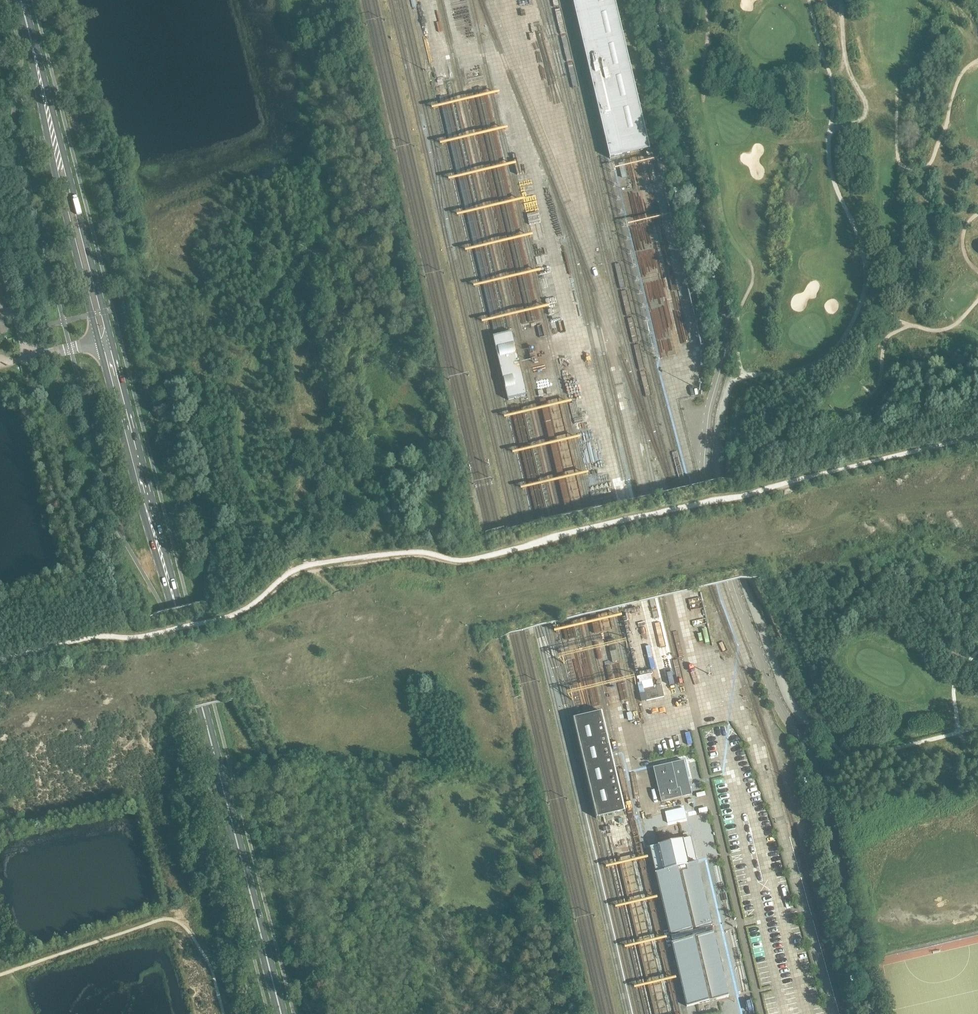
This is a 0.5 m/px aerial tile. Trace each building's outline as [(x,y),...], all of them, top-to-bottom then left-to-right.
[(610,159),(611,159),(611,158),(649,149),(650,150),(650,149),(615,0),(573,0),(610,159)] [(917,140),(910,139),(909,149),(916,150),(917,140)] [(493,337),(508,401),(528,396),(513,332),(493,337)] [(617,650),(614,638),(608,639),(611,652),(617,650)] [(640,682),(652,679),(651,673),(638,676),(640,682)] [(664,697),(664,695),(662,684),(644,688),(647,701),(664,697)] [(574,720),(574,718),(573,719),(596,818),(597,818),(597,817),(624,810),(625,812),(626,811),(602,712),(601,712),(602,713),(574,720)] [(692,795),(684,760),(654,767),(662,802),(692,795)] [(727,991),(725,983),(726,983),(725,982),(723,974),(724,974),(723,973),(721,965),(722,965),(721,964),(719,957),(719,956),(717,948),(717,947),(715,939),(715,938),(713,934),(714,934),(714,933),(713,933),(712,927),(713,927),(712,926),(711,922),(711,921),(710,921),(709,912),(709,911),(708,912),(706,903),(707,903),(707,902),(706,902),(704,894),(705,894),(705,893),(704,893),(702,885),(703,885),(703,884),(702,884),(700,876),(701,876),(700,875),(698,867),(699,867),(698,866),(697,863),(698,863),(698,862),(697,863),(691,838),(692,838),(692,837),(683,839),(658,845),(650,847),(650,848),(651,848),(656,872),(656,873),(657,873),(657,876),(657,877),(659,884),(659,885),(661,894),(661,895),(662,895),(664,903),(663,903),(663,904),(664,904),(666,912),(665,912),(665,913),(666,913),(668,921),(667,921),(667,922),(668,922),(670,930),(669,930),(670,931),(671,936),(671,937),(671,936),(673,942),(672,943),(673,943),(674,948),(673,948),(674,949),(676,956),(675,957),(676,957),(678,965),(677,965),(678,966),(680,974),(680,975),(682,983),(682,984),(684,991),(684,992),(686,1000),(686,1001),(687,1001),(688,1006),(687,1006),(687,1007),(729,997),(729,996),(728,996),(727,992),(728,991),(727,991)]
